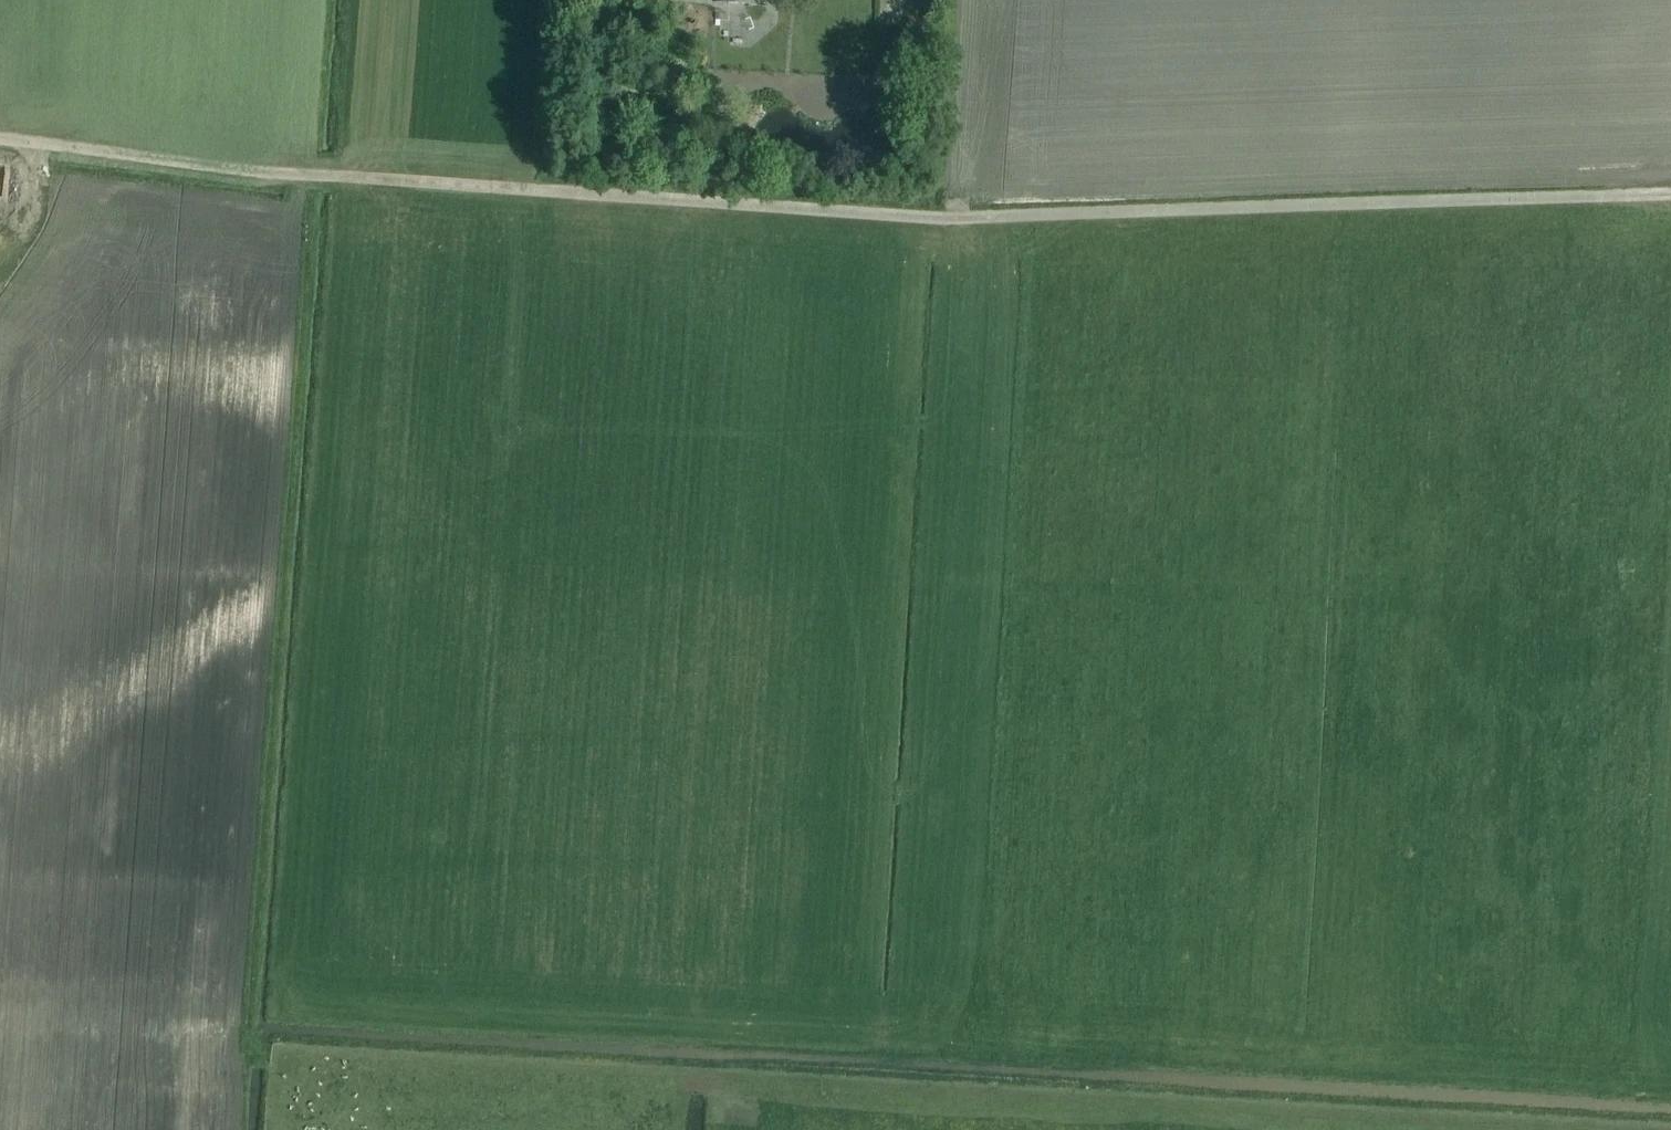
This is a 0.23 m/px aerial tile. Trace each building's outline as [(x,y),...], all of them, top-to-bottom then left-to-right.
[(715,6),(753,8),(754,0),(716,0),(715,6)]
